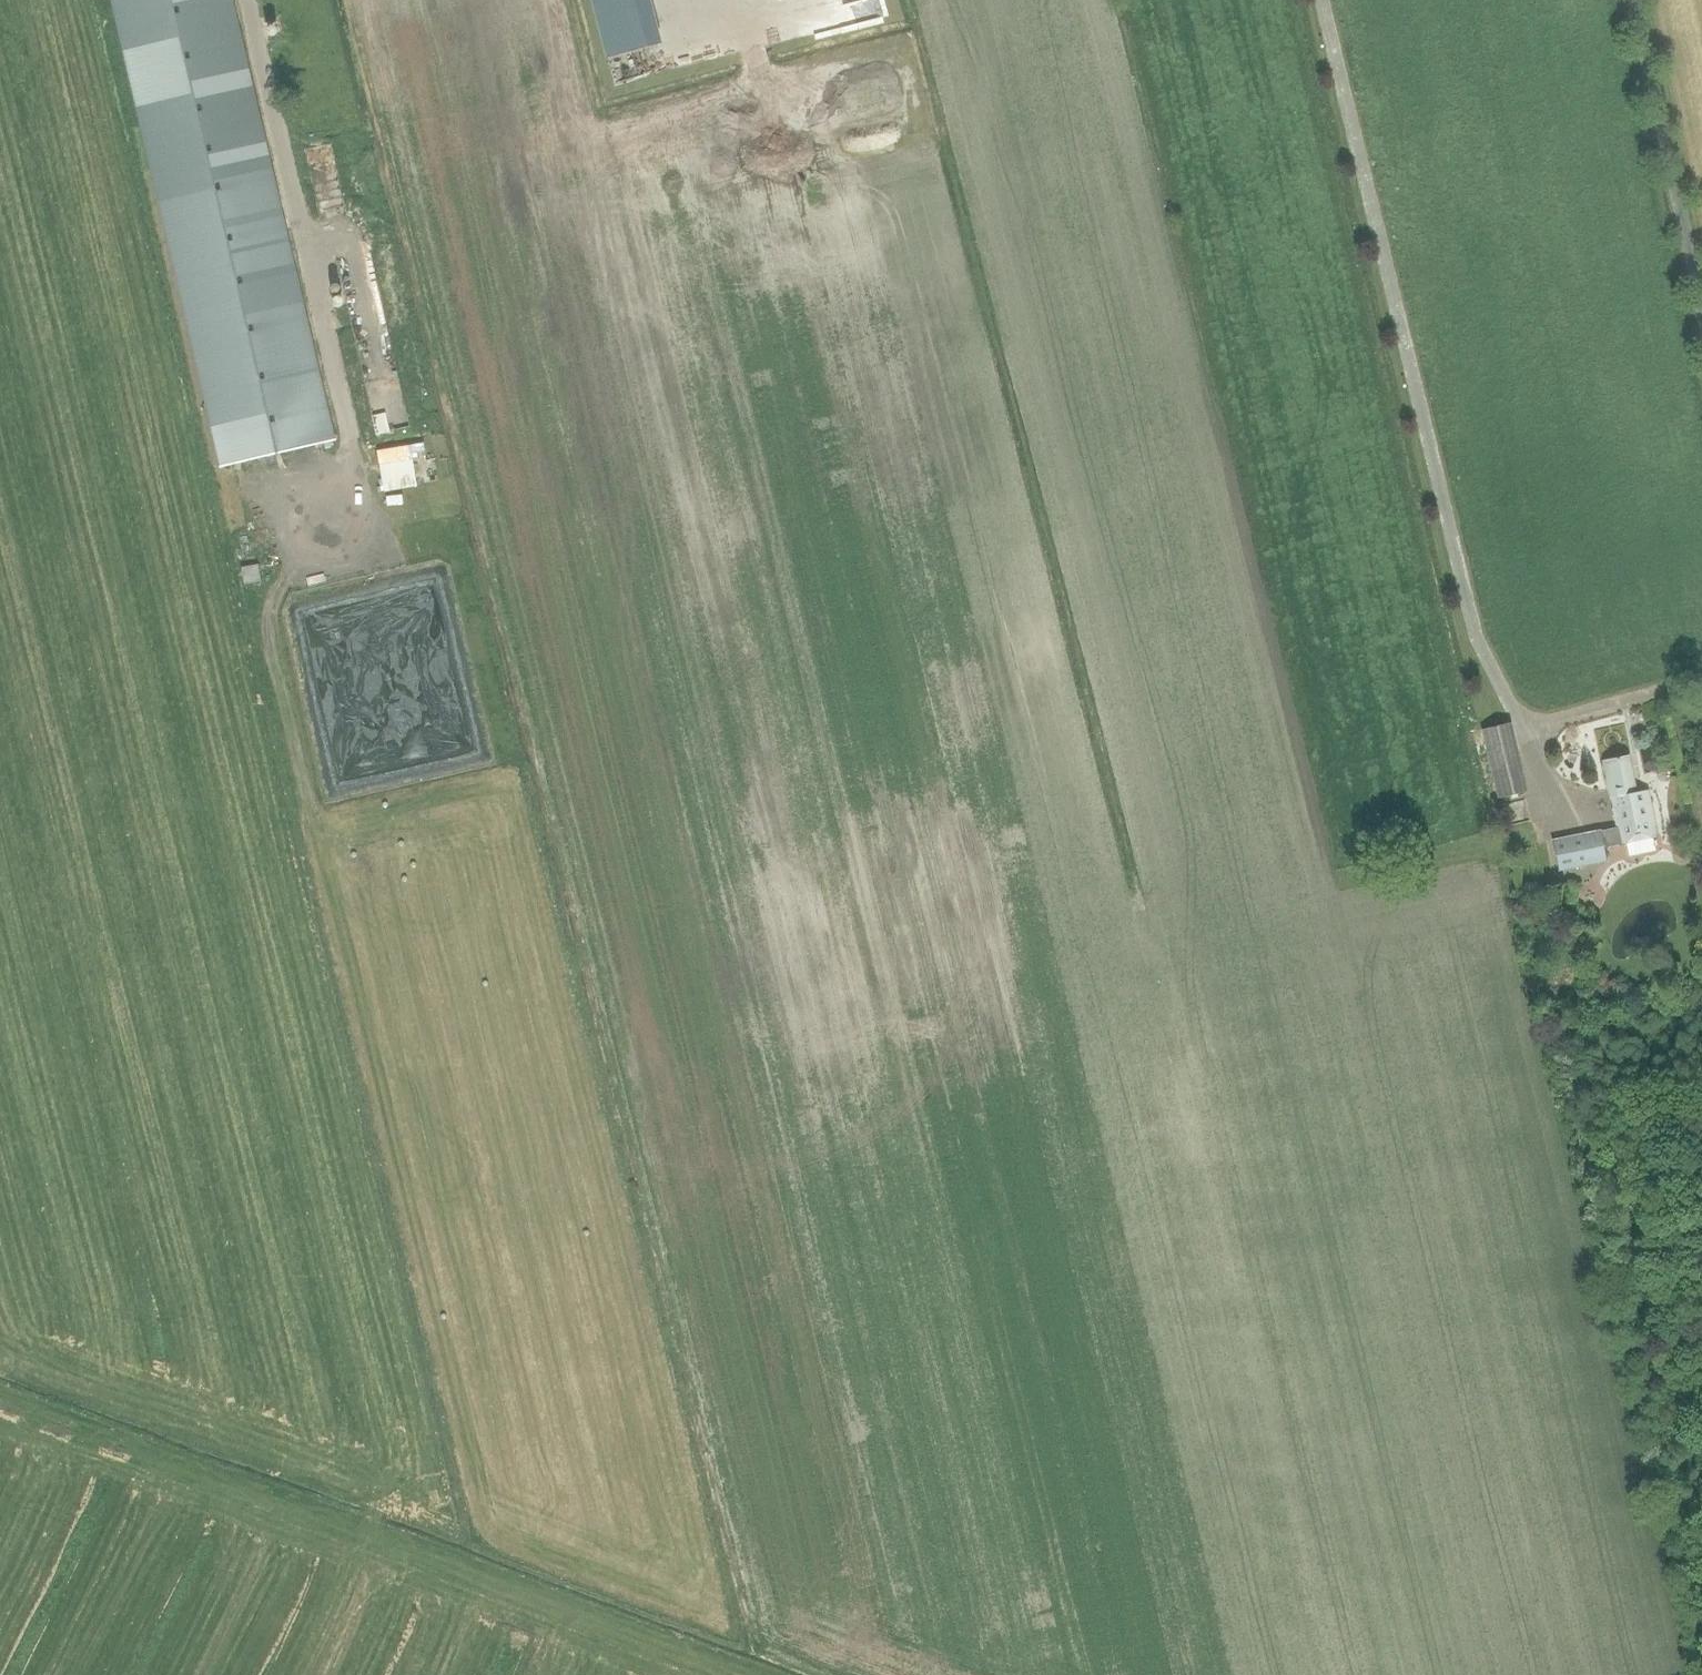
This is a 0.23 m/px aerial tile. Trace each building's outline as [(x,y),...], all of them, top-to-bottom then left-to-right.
[(221,466),(336,439),(234,0),(112,0),(221,466)] [(610,58),(660,44),(648,0),(594,0),(610,58)] [(377,447),(383,489),(417,484),(413,452),(425,451),(424,440),(377,447)] [(1510,723),(1482,730),(1490,764),(1518,757),(1510,723)] [(1604,761),(1613,804),(1618,828),(1553,842),(1559,871),(1608,861),(1605,847),(1657,836),(1647,792),(1636,794),(1628,756),(1604,761)]
